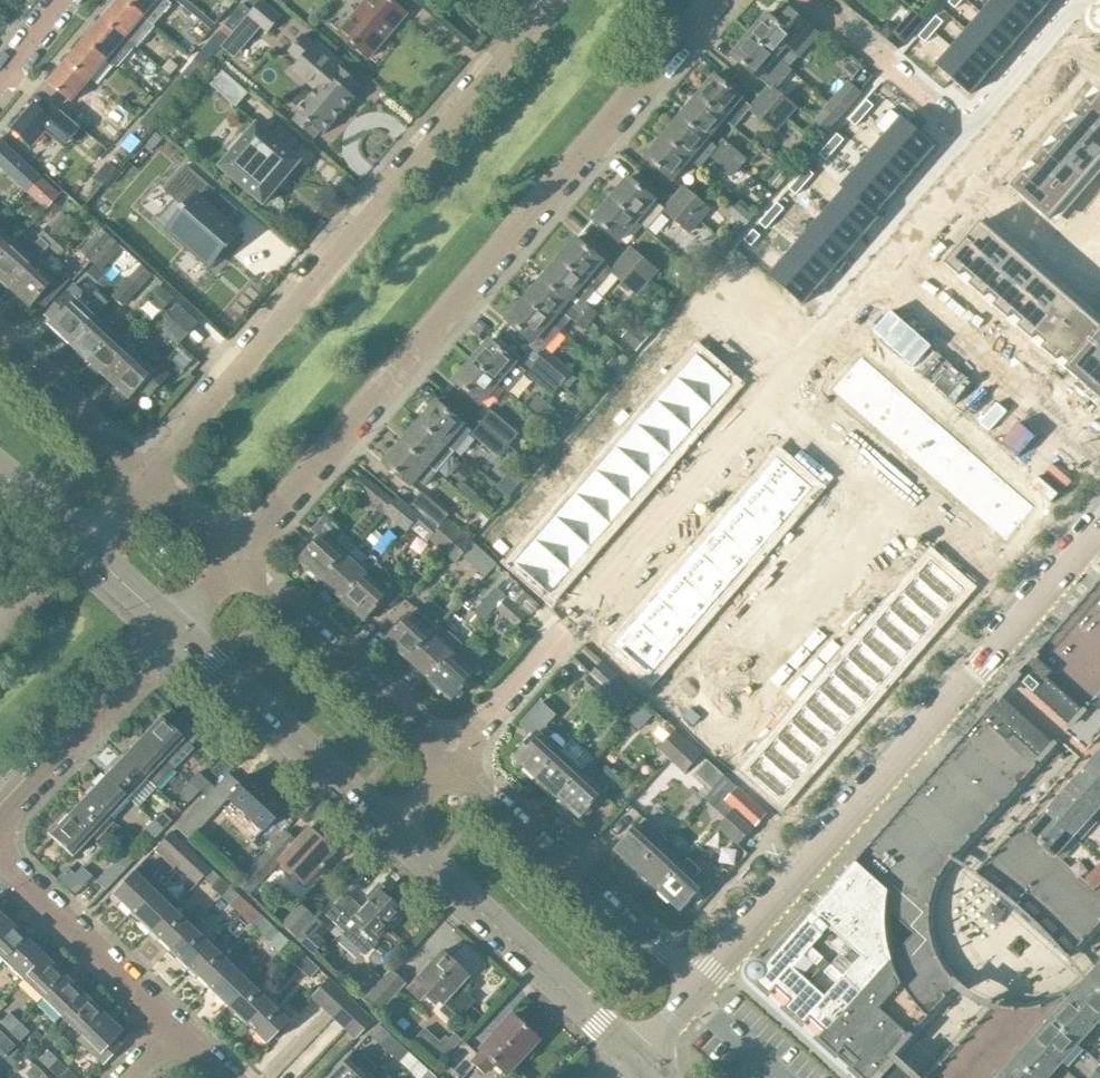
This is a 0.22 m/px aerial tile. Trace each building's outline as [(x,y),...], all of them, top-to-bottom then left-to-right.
[(102,18),(124,36),(142,16),(124,0),(118,0),(102,18)] [(142,16),(152,25),(171,3),(167,0),(124,0),(142,16)] [(248,16),(269,34),(283,17),(263,0),(261,0),(248,16)] [(340,32),(369,57),(407,12),(394,1),(395,0),(368,0),(340,32)] [(949,6),(956,12),(965,2),(963,0),(955,0),(949,6)] [(997,0),(982,18),(1015,47),(1030,29),(997,0)] [(997,0),(1030,29),(1046,12),(1032,0),(998,0),(997,0)] [(1046,12),(1056,0),(1032,0),(1046,12)] [(243,3),(219,32),(228,39),(252,11),(243,3)] [(923,17),(913,9),(893,31),(903,39),(923,17)] [(793,10),(781,23),(770,14),(753,34),(779,58),(796,38),(808,48),(821,34),(793,10)] [(102,18),(84,39),(106,58),(124,36),(102,18)] [(982,18),(967,35),(1000,64),(1015,47),(982,18)] [(937,20),(928,30),(935,36),(944,26),(937,20)] [(928,30),(919,40),(926,46),(935,36),(928,30)] [(288,51),(300,61),(292,70),(305,81),(316,90),(298,112),(299,113),(293,121),(314,139),(320,131),(323,134),(355,96),(352,94),(361,84),(340,66),(343,63),(316,41),(314,44),(303,34),(288,51)] [(753,34),(735,55),(761,78),(769,84),(770,83),(777,88),(793,70),(779,58),(753,34)] [(967,35),(952,52),(985,81),(1000,64),(967,35)] [(213,38),(194,59),(203,67),(221,46),(222,45),(213,38)] [(84,39),(66,60),(88,79),(106,58),(84,39)] [(952,52),(937,70),(970,98),(985,81),(952,52)] [(203,67),(194,59),(185,70),(194,78),(203,67)] [(88,79),(66,60),(47,82),(69,101),(88,79)] [(211,84),(236,106),(248,93),(223,71),(211,84)] [(737,128),(752,111),(777,132),(788,119),(760,95),(751,105),(717,76),(700,96),(737,128)] [(769,84),(760,95),(788,119),(799,107),(770,83),(769,84)] [(849,83),(831,103),(842,113),(860,92),(849,83)] [(168,90),(158,102),(167,109),(176,98),(168,90)] [(700,96),(682,116),(709,139),(726,120),(736,128),(737,128),(700,96)] [(1010,191),(1049,225),(1099,167),(1099,99),(1092,108),(1087,104),(1074,119),(1079,123),(1071,132),(1066,128),(1053,143),(1058,147),(1050,156),(1045,152),(1032,167),(1037,171),(1028,180),(1024,176),(1010,191)] [(167,109),(158,102),(149,112),(158,120),(167,109)] [(80,127),(61,112),(54,120),(34,103),(13,128),(34,146),(45,132),(58,143),(65,134),(71,138),(80,127)] [(827,109),(826,110),(837,119),(838,118),(842,113),(831,103),(827,109)] [(867,103),(858,113),(865,119),(874,109),(867,103)] [(858,113),(850,123),(856,129),(865,119),(858,113)] [(682,116),(665,135),(692,159),(709,139),(682,116)] [(902,120),(887,137),(920,166),(935,149),(902,120)] [(233,152),(221,166),(264,203),(278,188),(275,186),(285,175),(287,177),(300,161),(257,124),(245,138),(241,134),(229,149),(233,152)] [(156,132),(146,143),(153,150),(163,138),(156,132)] [(131,133),(121,145),(130,152),(140,140),(131,133)] [(675,179),(692,159),(665,135),(648,156),(675,179)] [(27,192),(42,176),(0,137),(0,166),(27,192)] [(837,137),(828,147),(835,153),(844,143),(837,137)] [(887,137),(872,155),(905,184),(920,166),(887,137)] [(723,138),(717,146),(742,167),(748,159),(723,138)] [(742,167),(717,146),(709,155),(733,176),(742,167)] [(828,147),(819,158),(826,163),(835,153),(828,147)] [(872,155),(857,172),(890,201),(905,184),(872,155)] [(107,161),(94,177),(104,185),(117,170),(107,161)] [(175,199),(157,219),(189,247),(191,248),(195,243),(215,260),(215,261),(240,232),(229,222),(208,204),(219,192),(187,164),(165,190),(175,199)] [(807,171),(799,181),(805,187),(814,177),(807,171)] [(857,172),(842,189),(845,192),(875,218),(890,201),(857,172)] [(44,174),(21,199),(29,207),(52,182),(44,174)] [(693,231),(702,220),(676,198),(671,203),(667,208),(630,176),(612,197),(640,220),(639,221),(650,230),(668,209),(693,231)] [(799,181),(790,191),(796,197),(805,187),(799,181)] [(680,193),(676,198),(702,220),(711,210),(685,187),(680,193)] [(845,192),(830,209),(863,238),(878,221),(875,218),(845,192)] [(622,241),(639,221),(640,220),(612,197),(595,217),(622,241)] [(778,205),(769,216),(775,221),(784,211),(778,205)] [(830,209),(815,226),(848,255),(863,238),(830,209)] [(769,216),(760,226),(766,232),(775,221),(769,216)] [(50,246),(60,235),(49,225),(39,237),(50,246)] [(945,267),(960,280),(964,275),(973,283),(972,285),(969,288),(984,301),(988,296),(997,304),(993,309),(1008,322),(1012,317),(1021,326),(1017,330),(1032,343),(1035,340),(1036,338),(1045,347),(1041,352),(1056,365),(1060,360),(1069,368),(1065,373),(1099,403),(1099,330),(981,225),(945,267)] [(815,226),(800,243),(833,272),(848,255),(815,226)] [(91,261),(113,237),(102,228),(80,251),(91,261)] [(14,244),(0,231),(0,260),(14,244)] [(754,233),(745,243),(751,249),(760,239),(754,233)] [(70,243),(60,235),(50,246),(59,255),(70,243)] [(124,247),(113,237),(91,261),(102,271),(124,247)] [(559,259),(597,292),(614,271),(603,262),(604,261),(577,238),(559,259)] [(800,243),(785,261),(818,290),(833,272),(800,243)] [(11,288),(35,263),(33,262),(14,244),(0,260),(0,278),(11,288)] [(622,260),(648,283),(659,271),(633,248),(627,255),(622,260)] [(41,254),(33,262),(35,263),(11,288),(32,307),(55,282),(62,273),(41,254)] [(559,259),(542,279),(590,321),(597,313),(586,305),(597,292),(559,259)] [(648,283),(622,260),(619,265),(614,270),(640,293),(648,283)] [(785,261),(770,278),(803,307),(818,290),(785,261)] [(142,264),(112,295),(124,306),(153,275),(142,264)] [(590,321),(542,279),(524,299),(562,331),(563,331),(573,319),(584,328),(590,321)] [(160,287),(151,297),(164,310),(173,299),(160,287)] [(546,350),(562,331),(524,299),(507,319),(532,341),(528,346),(523,351),(561,384),(571,372),(546,350)] [(73,300),(49,325),(70,344),(94,319),(99,313),(92,306),(86,311),(73,300)] [(169,316),(189,335),(199,324),(179,305),(169,316)] [(180,344),(189,335),(169,316),(160,325),(180,344)] [(70,344),(90,362),(114,337),(94,319),(70,344)] [(637,350),(649,337),(634,324),(623,337),(637,350)] [(90,362),(110,380),(133,355),(114,337),(90,362)] [(498,384),(498,383),(510,393),(526,373),(527,372),(516,363),(490,340),(472,361),(498,384)] [(656,344),(647,354),(654,360),(663,350),(656,344)] [(133,355),(110,380),(130,399),(140,388),(150,397),(168,377),(157,367),(152,373),(133,355)] [(697,355),(676,378),(712,410),(733,386),(697,355)] [(615,357),(605,368),(616,377),(625,366),(615,357)] [(861,359),(832,392),(849,407),(878,374),(861,359)] [(481,404),(498,384),(472,361),(454,381),(481,404)] [(531,367),(527,372),(526,373),(552,395),(561,385),(535,363),(531,367)] [(636,367),(627,377),(634,383),(643,373),(636,367)] [(878,374),(849,407),(866,422),(895,389),(878,374)] [(627,377),(618,387),(625,393),(634,383),(627,377)] [(676,378),(656,401),(692,433),(712,410),(676,378)] [(895,389),(866,422),(884,437),(913,404),(895,389)] [(437,401),(419,422),(454,452),(472,432),(463,424),(437,401)] [(656,401),(635,425),(671,456),(692,433),(656,401)] [(913,404),(884,437),(901,452),(930,419),(913,404)] [(487,417),(482,423),(509,446),(520,433),(492,410),(487,417)] [(558,411),(549,422),(564,434),(573,423),(558,411)] [(596,413),(587,423),(593,429),(602,419),(596,413)] [(930,419),(901,452),(918,467),(947,434),(930,419)] [(419,422),(401,443),(428,465),(436,473),(454,452),(419,422)] [(509,446),(482,423),(478,427),(472,434),(499,457),(509,446)] [(587,423),(578,433),(584,439),(593,429),(587,423)] [(635,425),(615,448),(651,480),(671,456),(635,425)] [(814,428),(808,435),(818,444),(824,437),(814,428)] [(947,434),(918,467),(935,483),(964,449),(947,434)] [(824,437),(818,444),(828,453),(834,446),(824,437)] [(410,486),(428,465),(401,443),(384,463),(410,486)] [(615,448),(594,471),(630,503),(651,480),(615,448)] [(964,449),(935,483),(953,498),(982,465),(964,449)] [(848,458),(842,465),(852,474),(858,467),(848,458)] [(555,459),(546,469),(553,475),(562,465),(555,459)] [(777,459),(757,482),(793,514),(813,491),(777,459)] [(982,465),(953,498),(970,513),(999,480),(982,465)] [(858,467),(852,474),(862,483),(868,476),(858,467)] [(546,469),(537,479),(544,485),(553,475),(546,469)] [(594,471),(574,494),(610,526),(630,503),(594,471)] [(999,480),(970,513),(987,528),(1016,495),(999,480)] [(384,512),(394,502),(369,481),(360,491),(384,512)] [(757,482),(736,506),(772,537),(793,514),(757,482)] [(882,488),(876,495),(886,504),(892,497),(882,488)] [(411,504),(437,527),(449,514),(422,491),(416,498),(411,504)] [(574,494),(554,518),(590,549),(610,526),(574,494)] [(1016,495),(987,528),(1005,543),(1034,510),(1016,495)] [(892,497),(886,504),(896,513),(902,506),(892,497)] [(399,498),(386,513),(393,520),(407,531),(420,515),(399,498)] [(514,505),(506,515),(512,521),(521,511),(514,505)] [(736,506),(716,529),(752,561),(772,537),(736,506)] [(429,538),(446,553),(464,533),(448,517),(450,515),(449,514),(437,527),(438,528),(429,538)] [(506,515),(497,525),(503,531),(512,521),(506,515)] [(320,537),(300,560),(321,580),(354,544),(324,517),(312,530),(320,537)] [(815,517),(806,527),(813,533),(822,523),(815,517)] [(554,518),(533,541),(569,573),(590,549),(554,518)] [(916,518),(910,525),(920,534),(926,527),(916,518)] [(806,527),(798,537),(804,543),(813,533),(806,527)] [(926,527),(920,534),(930,543),(936,536),(926,527)] [(716,529),(695,552),(731,584),(752,561),(716,529)] [(473,541),(464,533),(446,553),(457,564),(463,557),(478,571),(470,580),(477,586),(497,564),(472,542),(473,541)] [(533,541),(513,564),(549,596),(569,573),(533,541)] [(354,544),(321,580),(343,600),(366,574),(376,564),(354,544)] [(897,545),(888,555),(895,561),(904,551),(897,545)] [(950,548),(944,555),(954,563),(960,557),(950,548)] [(695,552),(675,576),(711,607),(731,584),(695,552)] [(888,555),(879,565),(886,571),(895,561),(888,555)] [(960,557),(954,563),(964,572),(970,566),(960,557)] [(930,562),(916,578),(949,607),(963,591),(930,562)] [(366,574),(343,600),(364,620),(383,599),(391,607),(406,591),(389,575),(376,563),(366,574)] [(775,563),(766,573),(773,579),(781,569),(775,563)] [(766,573),(757,583),(764,589),(773,579),(766,573)] [(675,576),(655,599),(691,630),(711,607),(675,576)] [(869,577),(860,587),(867,593),(876,583),(869,577)] [(916,578),(901,594),(934,623),(949,607),(916,578)] [(1017,677),(1071,727),(1099,695),(1099,581),(1017,677)] [(520,586),(508,599),(525,616),(526,615),(536,604),(538,602),(520,586)] [(860,587),(851,597),(858,603),(867,593),(860,587)] [(496,589),(487,600),(494,607),(514,626),(515,626),(525,616),(508,599),(504,596),(496,589)] [(901,594),(887,610),(920,639),(934,623),(901,594)] [(655,599),(634,622),(670,654),(691,630),(655,599)] [(415,607),(385,639),(399,652),(408,660),(437,627),(424,616),(415,607)] [(734,609),(725,619),(732,625),(741,615),(734,609)] [(841,610),(832,620),(839,626),(847,615),(841,610)] [(887,610),(873,627),(906,656),(920,639),(887,610)] [(725,619),(716,629),(723,635),(732,625),(725,619)] [(832,620),(823,630),(830,636),(839,626),(832,620)] [(634,622),(614,645),(650,677),(670,654),(634,622)] [(408,660),(429,680),(453,654),(444,646),(453,636),(440,624),(437,627),(408,660)] [(873,627),(859,643),(892,672),(906,656),(873,627)] [(813,641),(804,652),(810,657),(819,647),(813,641)] [(859,643),(844,659),(878,688),(892,672),(859,643)] [(453,654),(429,680),(450,699),(480,667),(459,648),(453,654)] [(804,652),(795,662),(802,668),(810,657),(804,652)] [(694,655),(685,665),(691,671),(700,661),(694,655)] [(844,659),(830,675),(863,704),(878,688),(844,659)] [(612,696),(602,707),(611,715),(631,693),(599,663),(589,674),(612,696)] [(685,665),(676,675),(683,681),(691,671),(685,665)] [(579,686),(602,707),(612,696),(589,674),(579,686)] [(785,674),(776,684),(782,690),(791,679),(785,674)] [(830,675),(816,691),(849,720),(863,704),(830,675)] [(776,684),(767,694),(773,700),(782,690),(776,684)] [(816,691),(802,708),(835,737),(849,720),(816,691)] [(946,867),(950,862),(952,859),(1055,744),(1001,694),(765,965),(764,964),(762,963),(760,963),(758,963),(756,963),(755,964),(753,964),(752,966),(751,967),(750,968),(750,971),(750,973),(750,974),(750,976),(751,977),(753,979),(855,1072),(856,1070),(865,1077),(871,1077),(873,1077),(890,1057),(892,1058),(899,1050),(958,984),(952,978),(947,972),(943,966),(939,959),(936,951),(933,944),(931,936),(930,928),(930,920),(930,912),(931,904),(932,896),(935,889),(938,881),(941,874),(946,867)] [(975,874),(1025,913),(1068,958),(1071,956),(1099,923),(1099,695),(1071,727),(1091,745),(1082,754),(977,872),(975,874)] [(534,734),(513,757),(535,777),(559,752),(565,746),(563,740),(557,735),(555,732),(547,725),(558,715),(543,700),(522,723),(534,734)] [(756,706),(747,716),(754,722),(763,712),(756,706)] [(690,708),(684,716),(694,725),(701,717),(690,708)] [(802,708),(788,724),(821,753),(835,737),(802,708)] [(747,716),(738,726),(745,732),(754,722),(747,716)] [(160,717),(140,738),(164,760),(174,769),(175,768),(192,750),(189,746),(199,735),(180,717),(170,727),(160,717)] [(788,724),(773,740),(807,769),(821,753),(788,724)] [(742,736),(735,730),(726,740),(733,747),(742,736)] [(667,758),(684,740),(674,731),(657,749),(667,758)] [(140,738),(122,758),(145,779),(146,779),(156,788),(174,769),(164,760),(140,738)] [(700,755),(684,740),(667,758),(683,774),(700,755)] [(773,740),(759,756),(792,785),(807,769),(773,740)] [(535,777),(556,797),(580,771),(559,752),(535,777)] [(759,756),(745,772),(778,801),(792,785),(759,756)] [(122,758),(103,777),(127,799),(145,779),(122,758)] [(578,818),(608,786),(613,790),(623,779),(608,765),(602,771),(591,761),(581,772),(580,771),(556,797),(578,818)] [(198,772),(188,783),(198,793),(209,781),(198,772)] [(228,774),(215,788),(226,799),(261,831),(285,806),(250,773),(239,785),(228,774)] [(103,777),(85,796),(108,818),(127,799),(103,777)] [(189,802),(198,793),(188,783),(179,792),(189,802)] [(714,811),(723,819),(733,807),(755,827),(765,816),(735,789),(714,811)] [(85,796),(67,816),(90,838),(108,818),(85,796)] [(197,805),(176,828),(189,840),(210,817),(197,805)] [(723,819),(717,825),(738,845),(755,827),(733,807),(723,819)] [(162,811),(151,822),(161,832),(172,820),(162,811)] [(90,838),(67,816),(48,835),(71,857),(90,838)] [(636,871),(659,845),(665,840),(643,819),(613,850),(636,871)] [(152,840),(161,832),(151,822),(142,831),(152,840)] [(308,828),(277,861),(303,886),(319,868),(320,869),(324,865),(323,864),(334,852),(308,828)] [(181,860),(190,851),(170,832),(161,842),(181,860)] [(659,845),(636,871),(657,890),(680,865),(685,859),(665,840),(659,845)] [(190,851),(181,860),(177,865),(184,870),(187,866),(191,870),(200,860),(190,851)] [(264,851),(236,881),(249,893),(277,863),(264,851)] [(125,852),(116,861),(124,870),(133,860),(125,852)] [(680,865),(657,890),(679,911),(709,878),(700,870),(699,871),(686,860),(681,865),(680,865)] [(124,870),(116,861),(97,881),(106,890),(124,870)] [(130,914),(159,884),(139,864),(110,895),(130,914)] [(67,868),(57,877),(74,894),(91,876),(81,867),(74,874),(67,868)] [(221,897),(230,887),(209,868),(201,877),(211,886),(210,887),(221,897)] [(130,914),(149,933),(179,902),(159,884),(130,914)] [(325,915),(344,933),(365,953),(374,944),(372,941),(399,912),(384,899),(387,895),(377,886),(366,898),(368,900),(360,908),(349,898),(344,893),(325,915)] [(221,897),(240,915),(250,905),(230,887),(221,897)] [(149,933),(168,951),(191,928),(198,920),(179,902),(149,933)] [(240,915),(260,934),(270,923),(250,905),(240,915)] [(3,961),(25,937),(6,919),(0,926),(0,958),(3,961)] [(279,932),(270,923),(260,934),(269,942),(279,932)] [(168,951),(188,970),(210,947),(191,928),(168,951)] [(3,961),(22,980),(45,956),(25,937),(3,961)] [(188,970),(207,988),(229,965),(210,947),(188,970)] [(298,970),(308,959),(300,952),(290,962),(298,970)] [(441,1002),(457,1017),(472,1001),(465,995),(473,987),(464,978),(465,976),(440,953),(406,989),(418,1000),(427,990),(441,1003),(441,1002)] [(22,980),(42,999),(64,975),(45,956),(22,980)] [(318,968),(308,959),(298,970),(309,979),(318,968)] [(1087,977),(1082,983),(1076,988),(1070,993),(1063,997),(1056,1000),(1049,1003),(1041,1006),(1033,1007),(1026,1008),(1018,1008),(1010,1008),(1002,1007),(995,1005),(930,1076),(929,1077),(1099,1077),(1099,964),(1087,977)] [(207,988),(226,1007),(249,984),(229,965),(207,988)] [(367,995),(380,1007),(403,982),(390,970),(367,995)] [(42,999),(61,1017),(83,993),(64,975),(42,999)] [(321,1007),(340,988),(329,977),(310,996),(321,1007)] [(226,1007),(245,1025),(267,1002),(249,984),(226,1007)] [(321,1007),(332,1018),(351,998),(340,988),(321,1007)] [(61,1017),(81,1036),(103,1012),(83,993),(61,1017)] [(332,1018),(343,1028),(362,1009),(351,998),(332,1018)] [(287,1021),(267,1002),(245,1025),(265,1044),(287,1021)] [(362,1009),(343,1028),(354,1039),(373,1019),(362,1009)] [(19,1022),(9,1012),(0,1022),(0,1023),(10,1032),(19,1022)] [(103,1012),(81,1036),(100,1054),(122,1031),(103,1012)] [(441,1066),(454,1077),(463,1077),(474,1066),(484,1074),(493,1064),(504,1074),(536,1039),(511,1016),(478,1051),(480,1052),(477,1055),(463,1042),(441,1066)] [(29,1032),(19,1022),(10,1032),(19,1041),(29,1032)] [(378,1025),(369,1035),(379,1044),(389,1054),(399,1044),(388,1034),(378,1025)] [(36,1030),(30,1036),(36,1042),(42,1036),(36,1030)] [(6,1036),(0,1043),(0,1049),(6,1055),(15,1045),(6,1036)] [(401,1060),(411,1069),(418,1062),(399,1044),(389,1054),(399,1062),(401,1060)] [(899,1050),(892,1058),(890,1057),(873,1077),(871,1077),(929,1077),(930,1076),(914,1063),(899,1050)] [(48,1070),(58,1060),(48,1051),(38,1060),(48,1070)] [(368,1074),(375,1067),(365,1057),(358,1065),(349,1056),(327,1077),(366,1077),(369,1075),(368,1074)] [(58,1060),(48,1070),(57,1077),(76,1077),(58,1060)] [(418,1062),(411,1069),(420,1077),(436,1077),(418,1062)] [(28,1077),(40,1077),(44,1075),(34,1065),(24,1074),(28,1077)]
